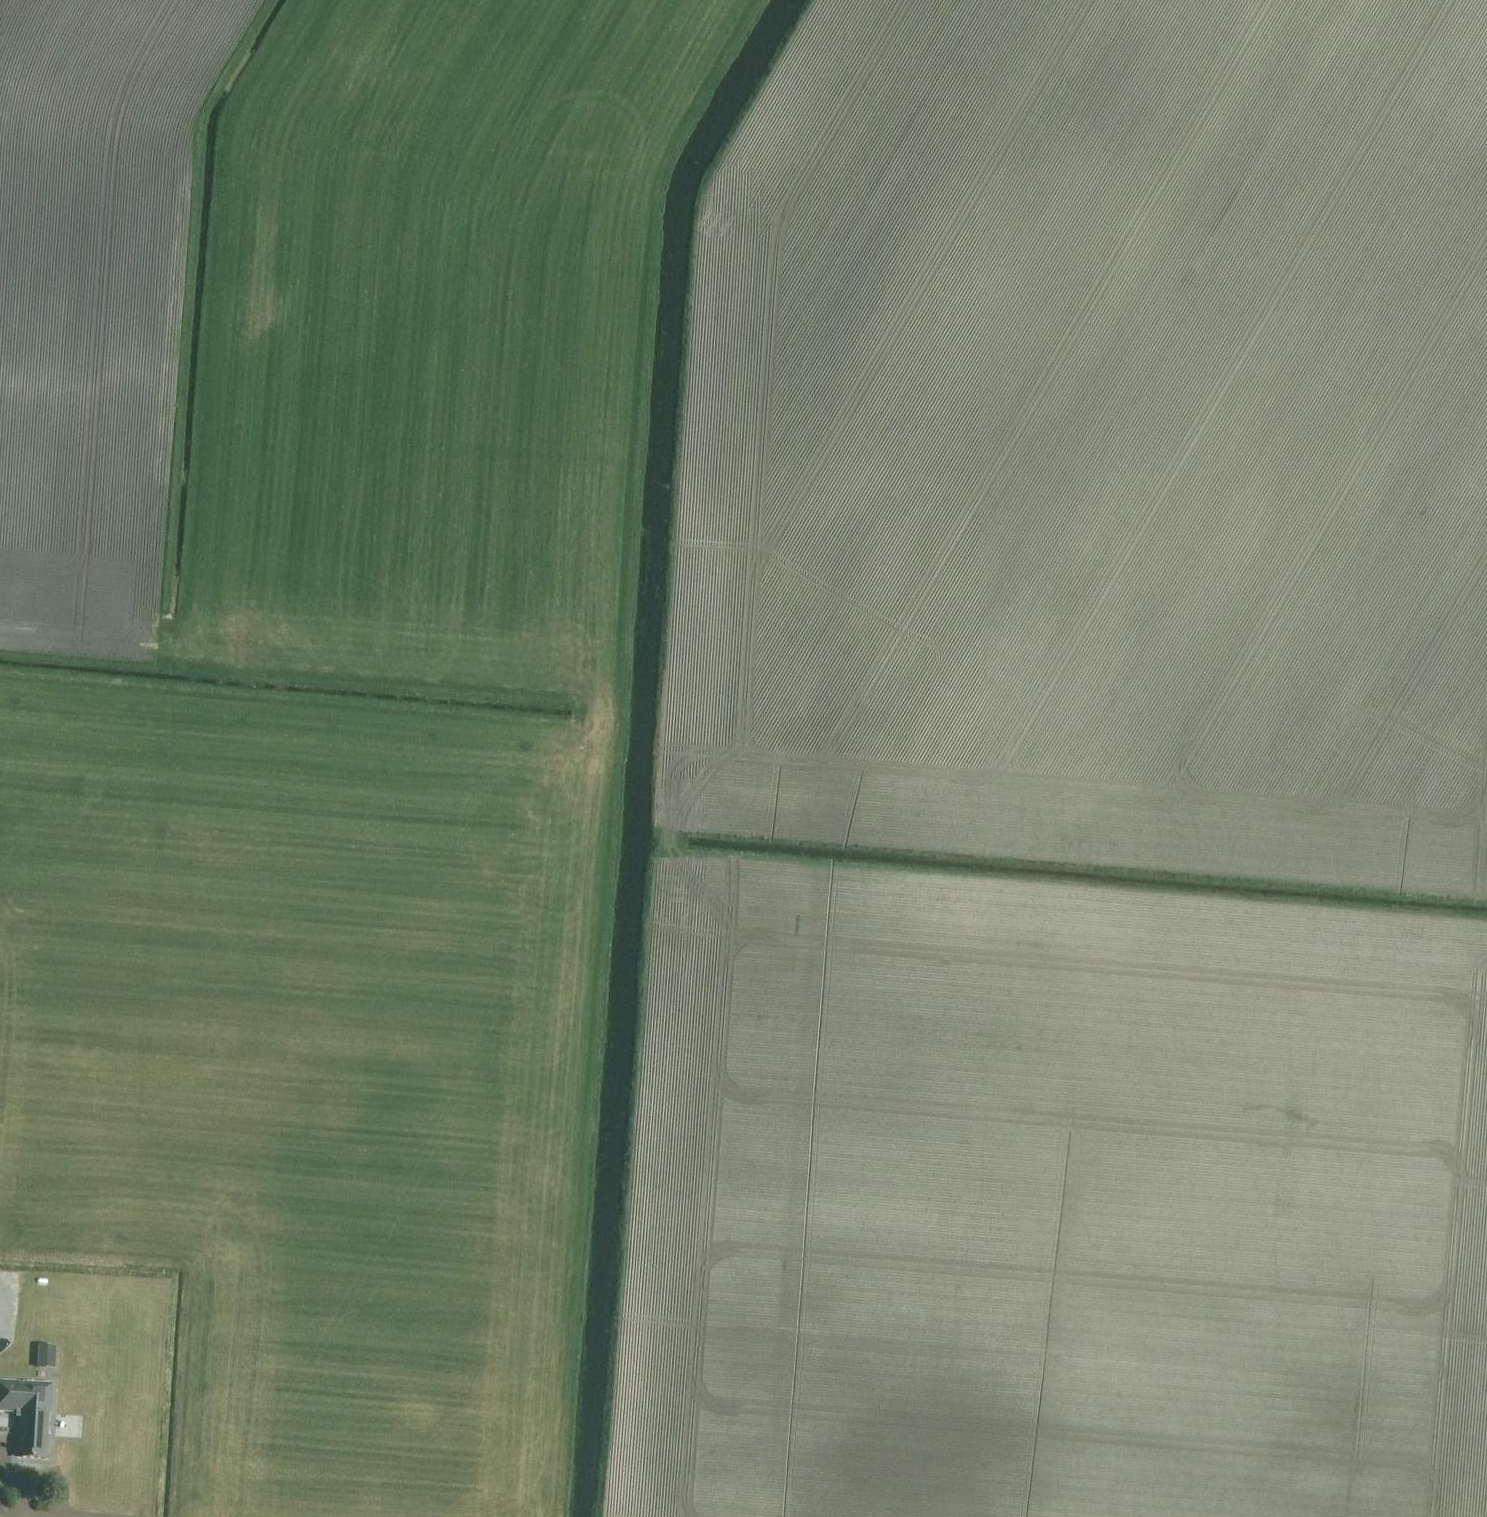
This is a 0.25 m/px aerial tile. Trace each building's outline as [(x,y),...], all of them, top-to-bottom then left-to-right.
[(30,1330),(31,1306),(0,1304),(0,1327),(30,1330)] [(54,1369),(56,1346),(38,1345),(37,1368),(54,1369)] [(52,1385),(0,1382),(0,1413),(20,1414),(22,1414),(20,1459),(48,1461),(51,1415),(52,1385)]
